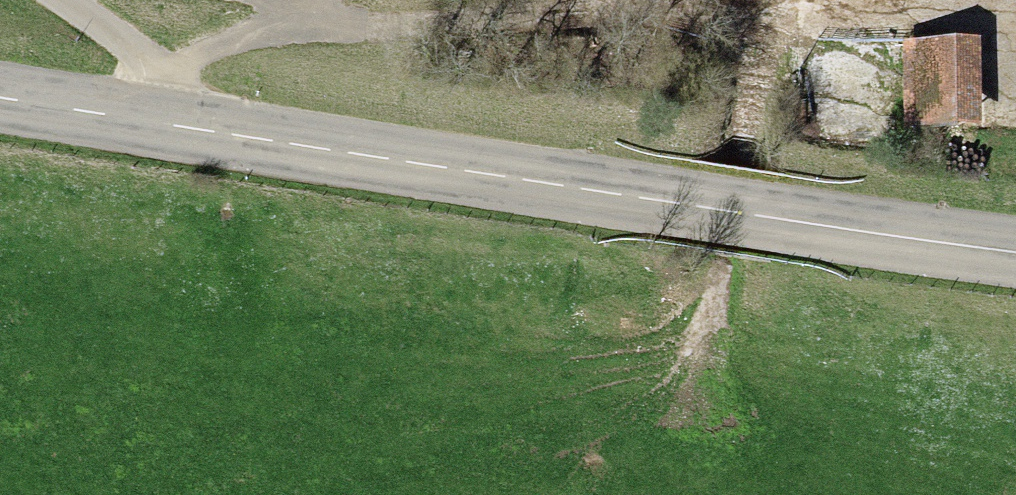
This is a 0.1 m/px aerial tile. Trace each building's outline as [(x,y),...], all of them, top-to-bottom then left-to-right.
[(975,46),(912,48),(915,126),(978,124),(975,46)]
